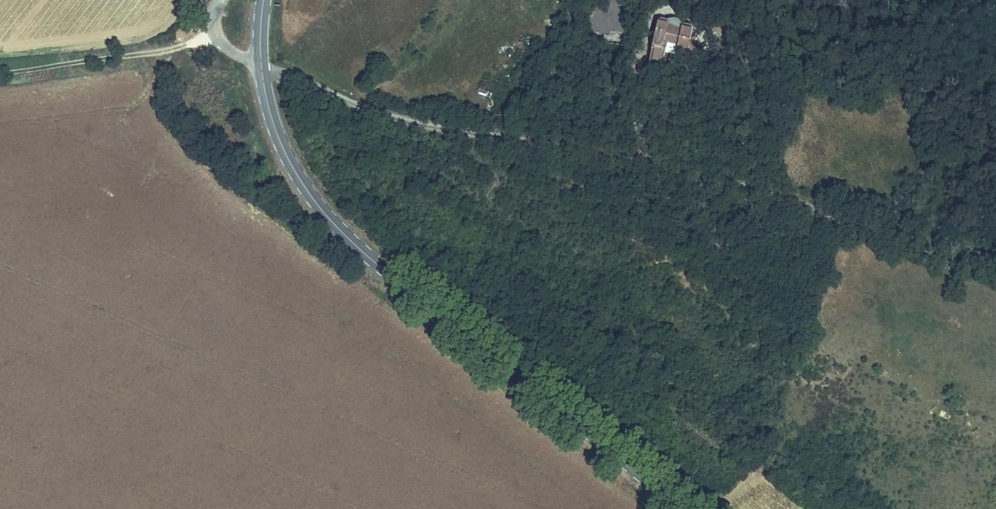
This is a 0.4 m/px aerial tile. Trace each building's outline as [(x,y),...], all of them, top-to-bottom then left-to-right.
[(588,30),(625,32),(626,17),(621,0),(600,0),(589,15),(588,30)] [(667,20),(666,25),(665,28),(678,31),(678,28),(679,23),(667,20)] [(665,28),(666,25),(656,23),(646,65),(656,68),(663,42),(673,44),(671,54),(679,56),(685,29),(678,28),(678,31),(665,28)]
